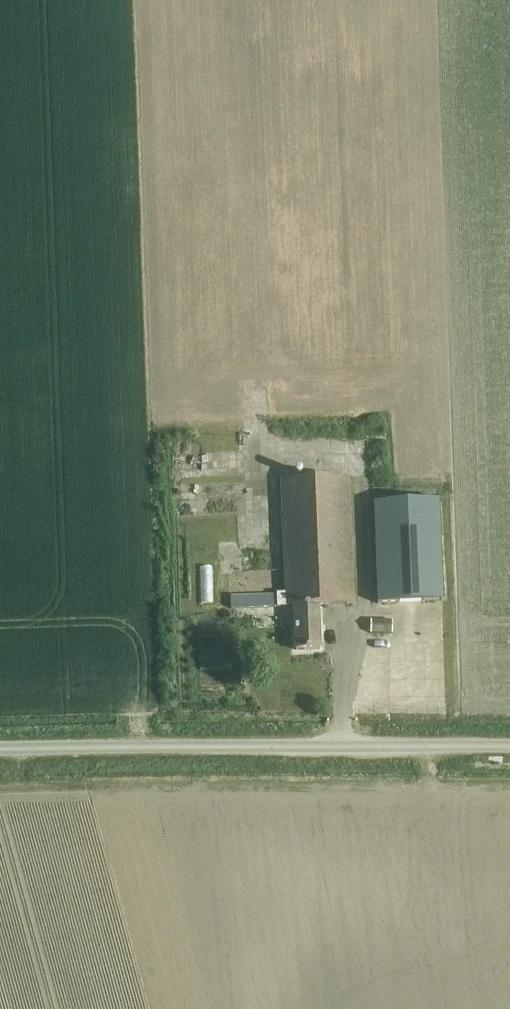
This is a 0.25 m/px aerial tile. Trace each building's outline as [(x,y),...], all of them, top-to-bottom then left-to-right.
[(240,462),(250,461),(249,446),(238,448),(240,462)] [(278,596),(232,598),(232,610),(278,608),(297,608),(298,651),(322,650),(321,607),(354,606),(351,480),(283,482),(287,594),(278,595),(278,596)] [(244,534),(270,534),(269,483),(243,483),(244,534)] [(215,506),(234,505),(234,493),(215,494),(215,506)] [(373,503),(377,604),(442,601),(438,500),(373,503)] [(244,556),(244,539),(222,539),(222,556),(244,556)] [(370,621),(370,634),(391,634),(391,622),(370,621)]
